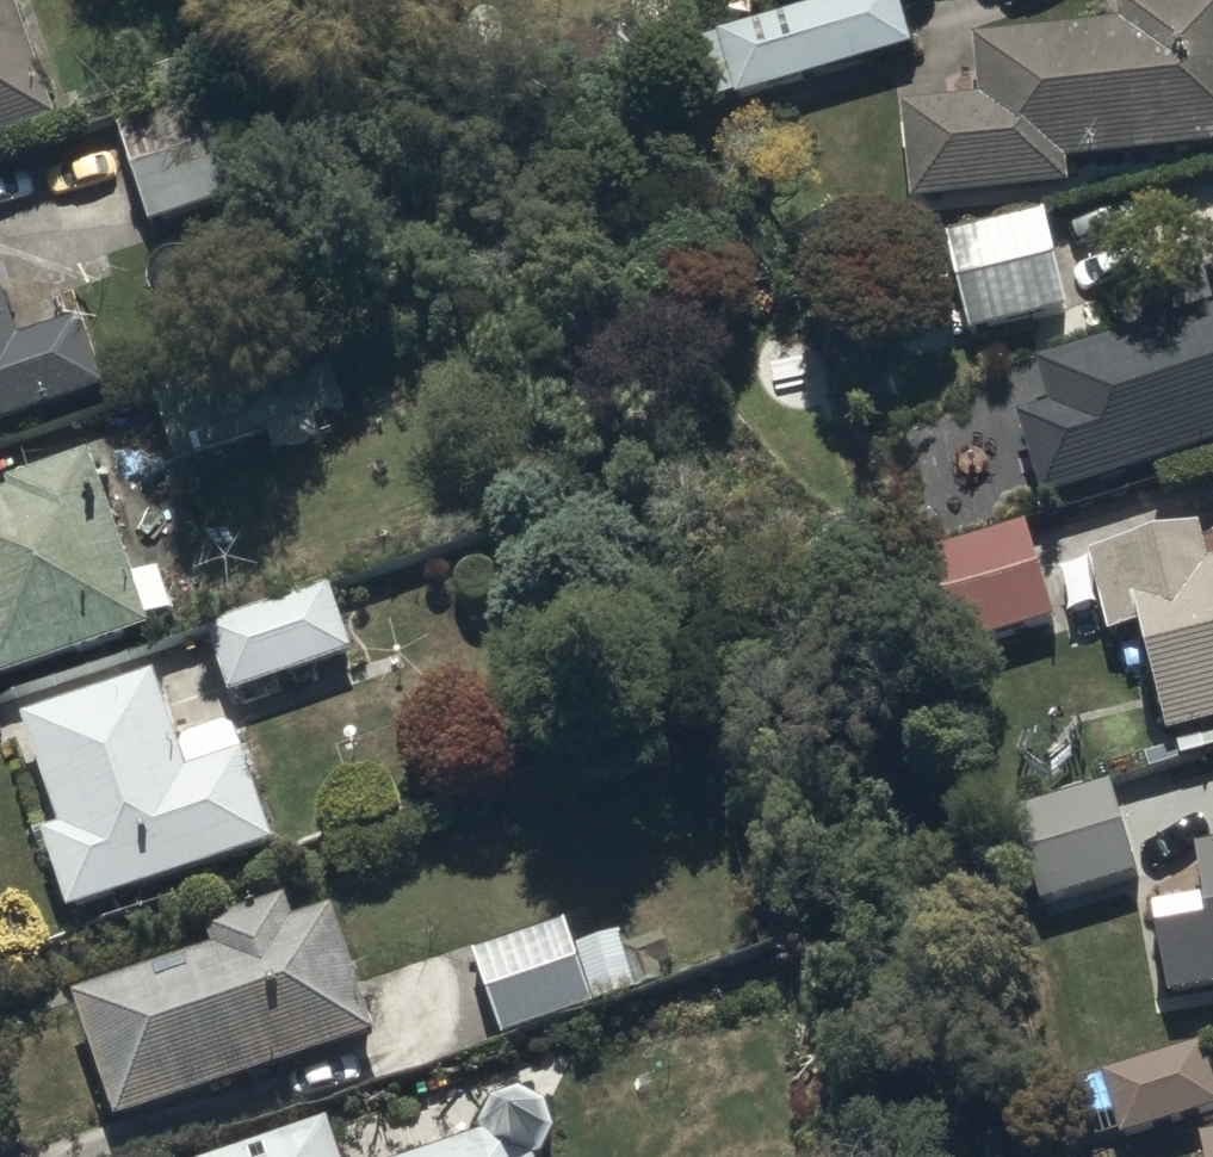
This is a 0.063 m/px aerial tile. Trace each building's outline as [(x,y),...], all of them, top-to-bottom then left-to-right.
[(4,0),(0,0),(0,141),(59,123),(4,0)] [(742,100),(745,108),(917,55),(900,0),(845,0),(675,52),(695,115),(742,100)] [(1111,24),(971,35),(976,101),(901,107),(908,201),(1065,188),(1063,161),(1212,149),(1212,0),(1109,0),(1111,24)] [(228,93),(120,129),(156,234),(263,197),(228,93)] [(1049,221),(950,241),(970,339),(1070,318),(1049,221)] [(99,385),(0,247),(0,429),(99,385)] [(1034,359),(1047,405),(1013,415),(1038,499),(1146,468),(1144,460),(1212,440),(1212,308),(1034,359)] [(324,348),(159,398),(181,471),(275,443),(279,455),(333,439),(328,423),(345,418),(324,348)] [(0,486),(0,689),(157,636),(73,461),(0,486)] [(1021,522),(921,552),(950,651),(1050,621),(1021,522)] [(1108,548),(1157,740),(1212,725),(1212,561),(1203,564),(1193,526),(1108,548)] [(334,590),(211,629),(232,697),(355,658),(334,590)] [(147,673),(23,722),(60,914),(273,848),(147,673)] [(1189,851),(1204,930),(1152,940),(1162,993),(1212,984),(1212,846),(1189,851)] [(282,898),(51,981),(104,1130),(356,1040),(331,915),(282,898)] [(479,952),(509,1043),(667,990),(661,971),(674,967),(661,930),(624,942),(622,935),(578,949),(569,922),(479,952)] [(1104,1079),(1123,1144),(1212,1118),(1212,1069),(1207,1049),(1104,1079)] [(192,1153),(191,1156),(547,1156),(538,1090),(334,1110),(192,1153)] [(1195,1148),(1196,1156),(1212,1156),(1212,1144),(1195,1148)]
